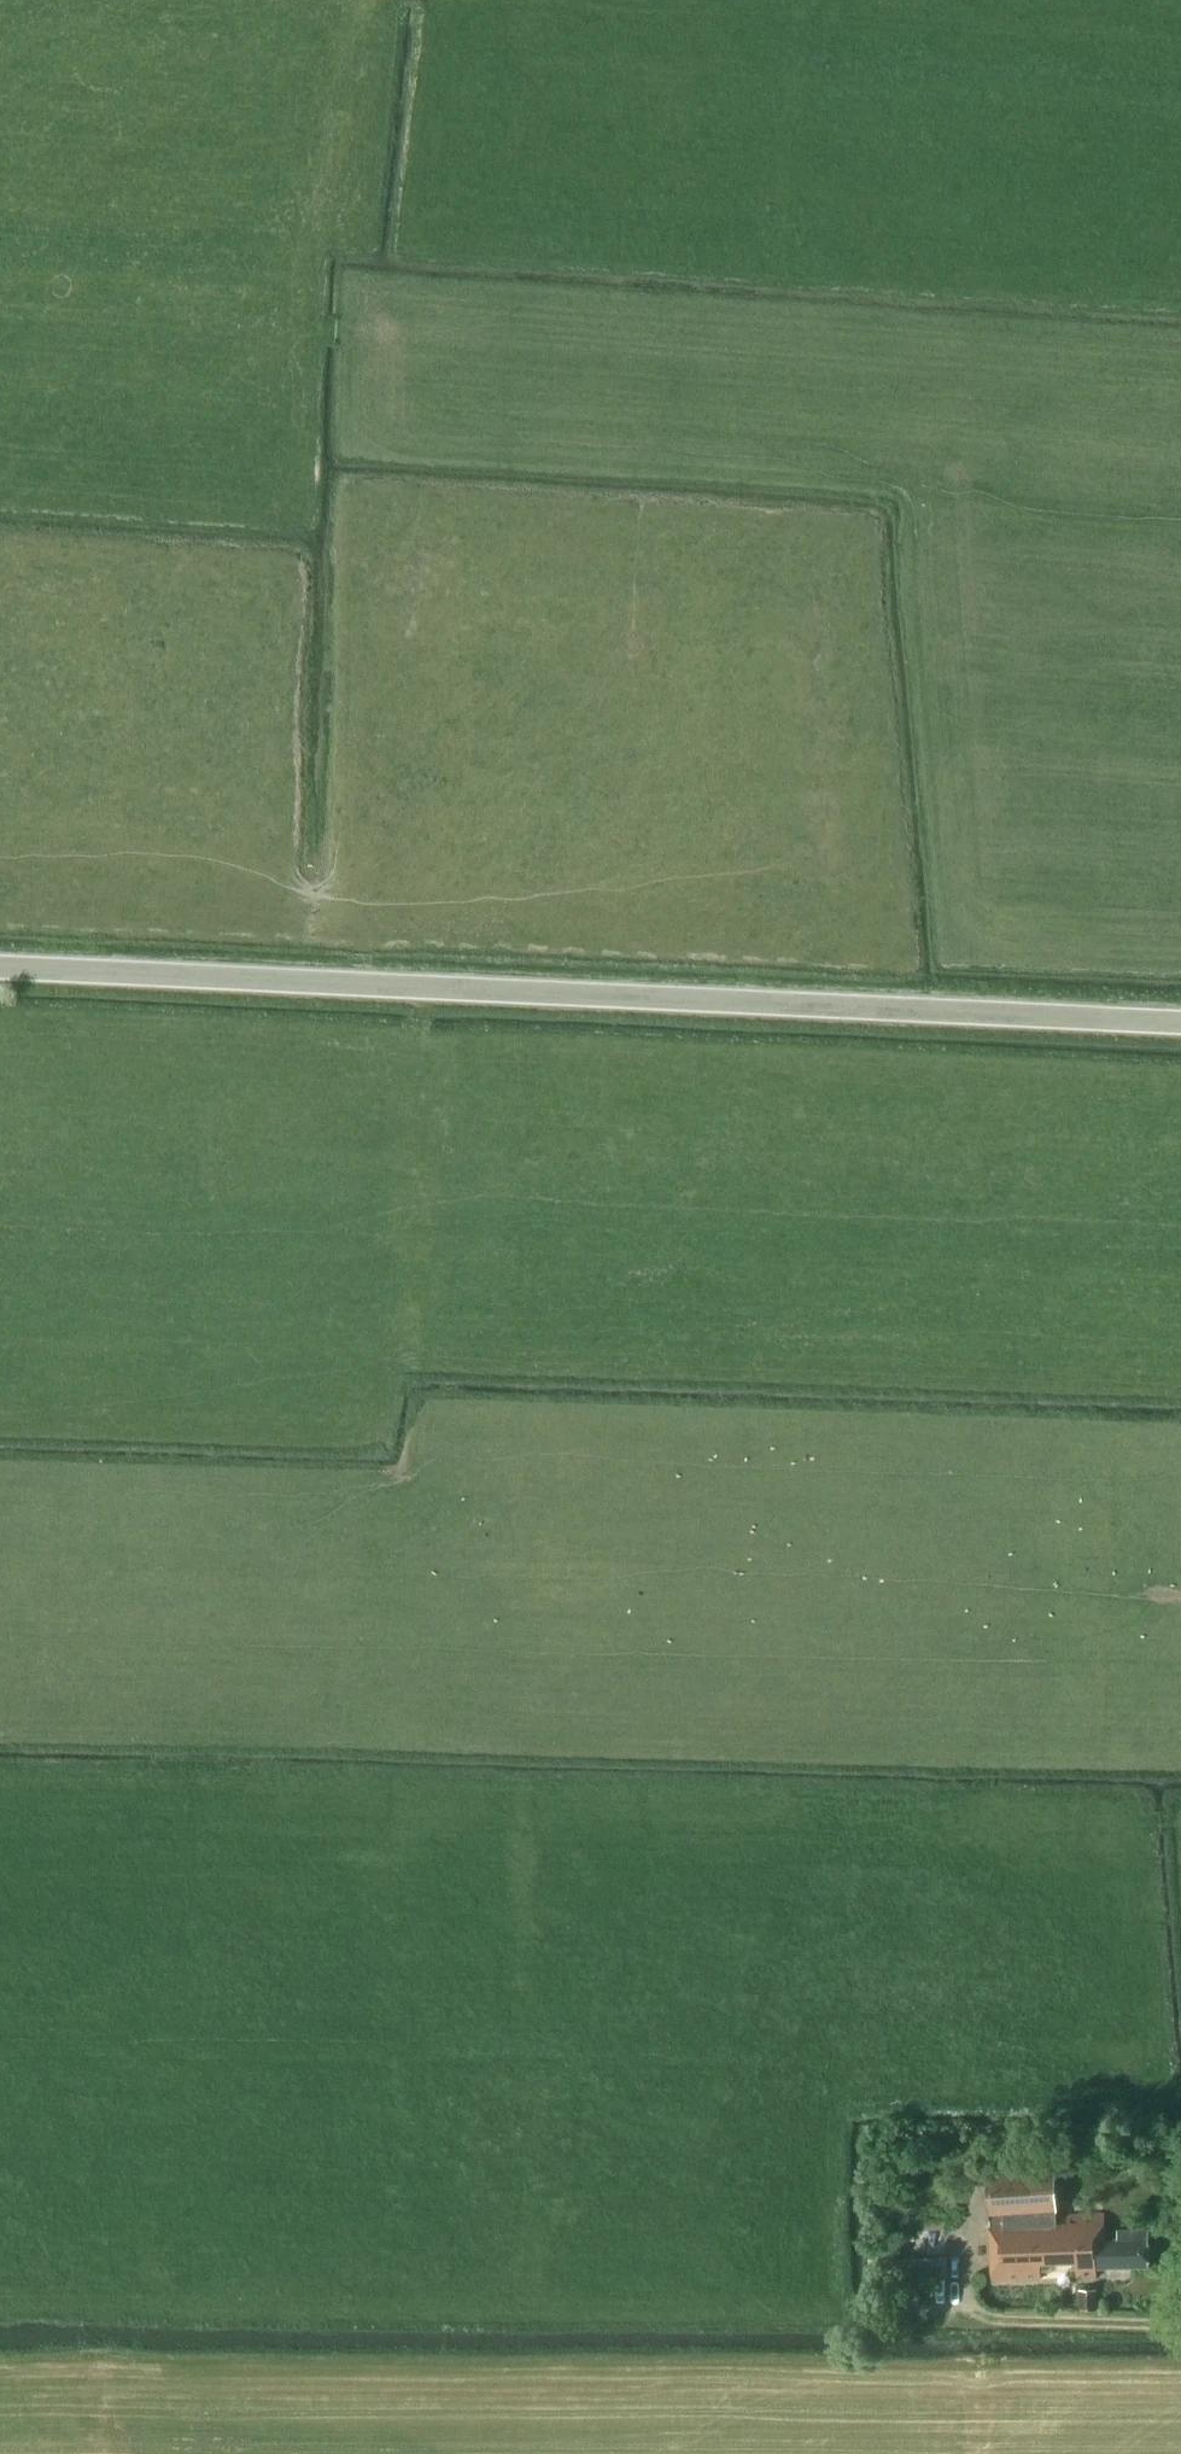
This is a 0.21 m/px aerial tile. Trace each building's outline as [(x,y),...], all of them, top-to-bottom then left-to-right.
[(1056,2211),(1054,2167),(990,2171),(990,2176),(988,2176),(992,2282),(1095,2278),(1095,2266),(1149,2264),(1147,2228),(1116,2229),(1117,2237),(1110,2237),(1109,2209),(1056,2211)] [(951,2253),(883,2251),(882,2272),(894,2272),(894,2287),(932,2288),(932,2271),(950,2271),(951,2253)] [(1096,2290),(1080,2289),(1080,2309),(1097,2309),(1096,2290)]
